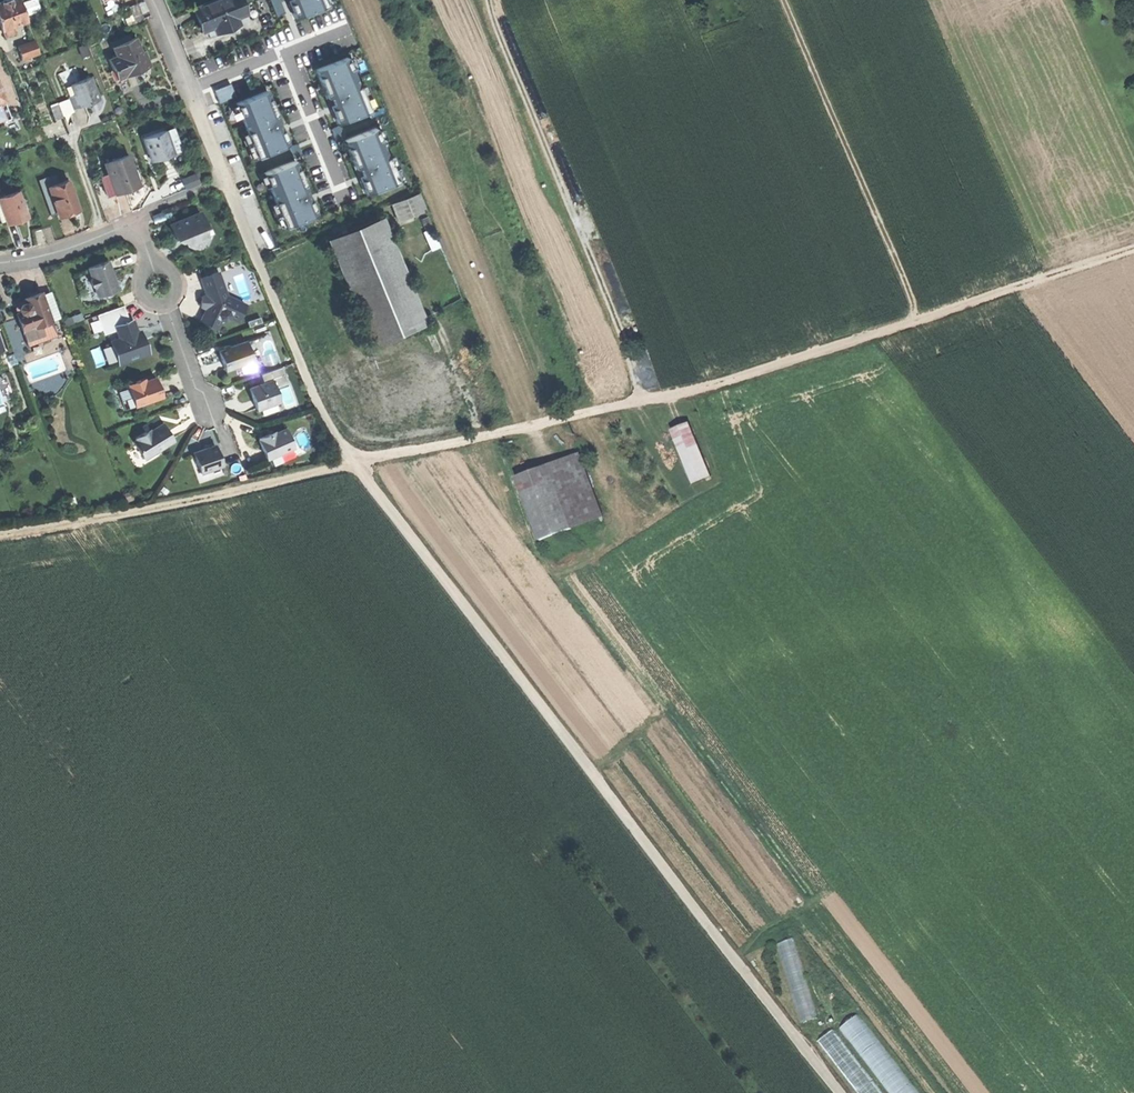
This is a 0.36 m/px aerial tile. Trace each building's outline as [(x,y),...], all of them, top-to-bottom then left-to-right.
[(2,30),(18,24),(27,21),(19,0),(6,0),(5,0),(0,2),(0,24),(2,30)] [(203,31),(213,27),(216,34),(249,20),(240,0),(212,0),(193,8),(203,31)] [(277,14),(286,11),(282,0),(272,0),(277,14)] [(297,17),(329,4),(327,0),(290,0),(297,17)] [(128,8),(134,23),(143,19),(136,4),(128,8)] [(19,27),(18,24),(2,30),(4,37),(15,33),(13,29),(19,27)] [(112,42),(115,47),(130,40),(128,35),(112,42)] [(115,47),(113,48),(117,57),(122,67),(125,76),(126,76),(148,67),(146,62),(143,57),(140,50),(135,38),(130,40),(115,47)] [(18,48),(22,58),(39,52),(35,42),(18,48)] [(316,69),(338,123),(370,110),(348,56),(316,69)] [(109,60),(114,70),(122,67),(117,57),(109,60)] [(76,67),(59,73),(64,86),(81,81),(76,67)] [(118,79),(125,76),(122,67),(114,70),(118,79)] [(91,78),(66,87),(75,109),(86,105),(91,103),(90,101),(99,98),(91,78)] [(217,89),(222,101),(236,96),(231,83),(217,89)] [(235,102),(257,156),(289,143),(267,89),(235,102)] [(0,101),(0,110),(3,118),(10,116),(3,99),(0,101)] [(345,139),(367,193),(399,180),(377,126),(345,139)] [(167,130),(143,139),(149,155),(151,155),(153,162),(164,158),(173,155),(169,143),(171,143),(167,130)] [(126,190),(140,185),(129,155),(105,164),(109,174),(116,194),(126,190)] [(264,172),(287,226),(318,213),(296,159),(264,172)] [(188,187),(201,181),(196,172),(184,178),(188,187)] [(40,180),(53,216),(64,212),(78,207),(69,180),(59,183),(56,174),(40,180)] [(107,197),(116,194),(109,174),(100,178),(107,197)] [(0,198),(0,204),(6,222),(16,218),(26,214),(18,191),(0,198)] [(392,203),(399,221),(428,210),(421,192),(392,203)] [(184,220),(173,224),(176,232),(173,233),(176,239),(181,242),(184,240),(186,245),(193,248),(203,244),(206,237),(201,224),(204,223),(201,214),(184,220)] [(384,219),(329,242),(371,344),(426,322),(384,219)] [(98,265),(88,268),(92,278),(90,281),(92,286),(95,287),(98,296),(104,294),(107,296),(111,295),(112,291),(118,289),(108,261),(98,265)] [(202,321),(218,329),(224,317),(226,316),(238,321),(246,306),(232,299),(227,297),(218,273),(202,279),(207,295),(203,296),(203,308),(207,310),(202,321)] [(32,296),(24,299),(25,303),(22,304),(19,309),(21,312),(17,314),(27,342),(45,335),(42,325),(52,322),(41,293),(32,296)] [(14,308),(17,314),(21,312),(19,309),(22,304),(25,303),(24,299),(18,301),(14,308)] [(112,343),(119,363),(148,353),(143,338),(140,339),(137,333),(133,320),(127,322),(126,319),(125,316),(127,316),(124,306),(97,315),(104,335),(117,330),(120,340),(112,343)] [(57,336),(52,322),(42,325),(45,335),(27,342),(28,346),(57,336)] [(222,361),(226,370),(253,360),(247,342),(219,352),(222,361)] [(129,388),(135,406),(163,396),(159,387),(156,378),(145,382),(141,383),(139,380),(129,384),(130,387),(129,388)] [(273,380),(250,388),(254,400),(257,409),(260,408),(277,402),(280,401),(273,380)] [(280,410),(277,402),(260,408),(263,416),(280,410)] [(673,428),(694,482),(712,475),(691,421),(673,428)] [(134,443),(145,460),(174,442),(169,433),(164,424),(151,432),(148,434),(146,432),(136,439),(137,441),(134,443)] [(259,440),(267,459),(294,447),(286,429),(275,433),(271,435),(271,433),(265,436),(260,438),(260,440),(259,440)] [(194,453),(201,473),(223,465),(216,446),(205,450),(194,453)] [(541,539),(575,526),(556,479),(524,490),(541,539)] [(796,937),(780,942),(803,1022),(819,1018),(796,937)] [(862,1012),(843,1026),(891,1092),(920,1092),(862,1012)] [(822,1039),(861,1092),(884,1092),(837,1028),(822,1039)]
